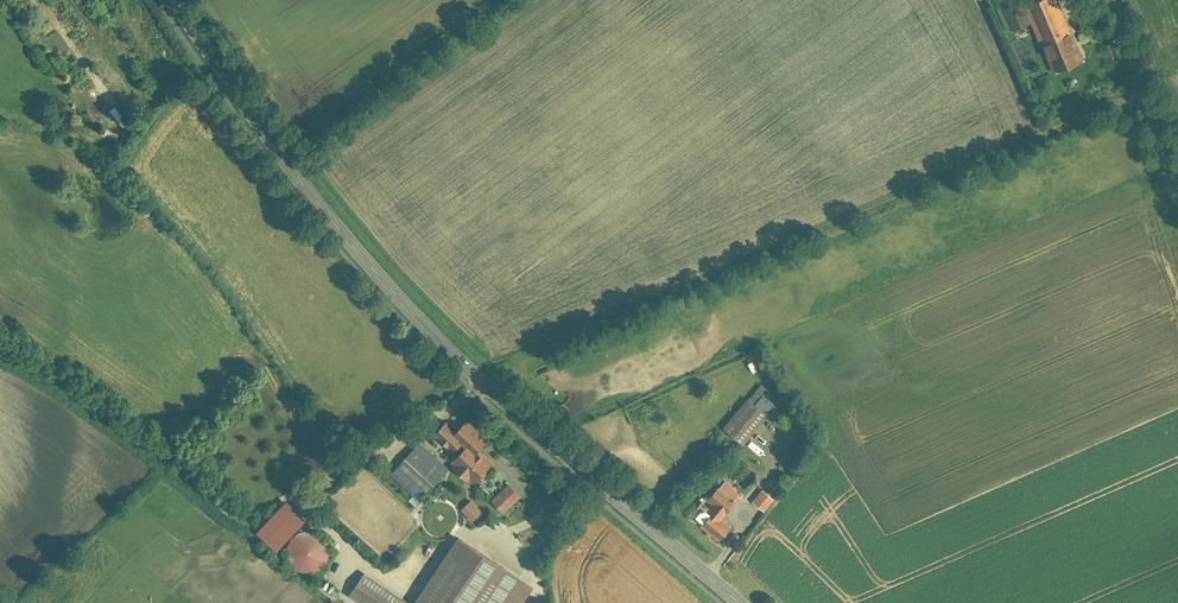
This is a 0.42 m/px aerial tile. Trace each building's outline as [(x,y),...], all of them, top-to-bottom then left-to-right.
[(1028,6),(1044,45),(1066,36),(1052,0),(1043,0),(1028,6)] [(1018,2),(1000,8),(1009,34),(1027,27),(1018,2)] [(1044,45),(1041,46),(1051,74),(1082,62),(1071,34),(1066,36),(1044,45)] [(722,429),(743,445),(766,414),(745,398),(722,429)] [(444,419),(431,432),(451,451),(447,456),(451,461),(449,463),(464,478),(467,475),(474,482),(493,462),(478,449),(489,437),(466,415),(454,428),(444,419)] [(421,441),(390,473),(419,501),(450,470),(421,441)] [(740,492),(723,479),(716,488),(713,485),(704,495),(712,502),(724,511),(740,492)] [(505,483),(489,500),(502,513),(518,496),(505,483)] [(774,499),(761,488),(751,500),(764,511),(774,499)] [(471,498),(462,507),(474,518),(483,509),(471,498)] [(708,512),(698,524),(718,541),(732,525),(720,515),(724,511),(712,502),(705,510),(708,512)] [(295,511),(266,542),(274,550),(304,519),(295,511)] [(320,563),(324,558),(326,551),(325,545),(322,539),(318,535),(312,532),(306,531),(299,533),(294,537),(290,542),(289,548),(289,555),(292,560),(297,565),(302,568),(309,568),(315,567),(320,563)] [(454,535),(409,602),(517,602),(529,584),(454,535)] [(359,602),(404,602),(360,574),(347,595),(359,602)]
